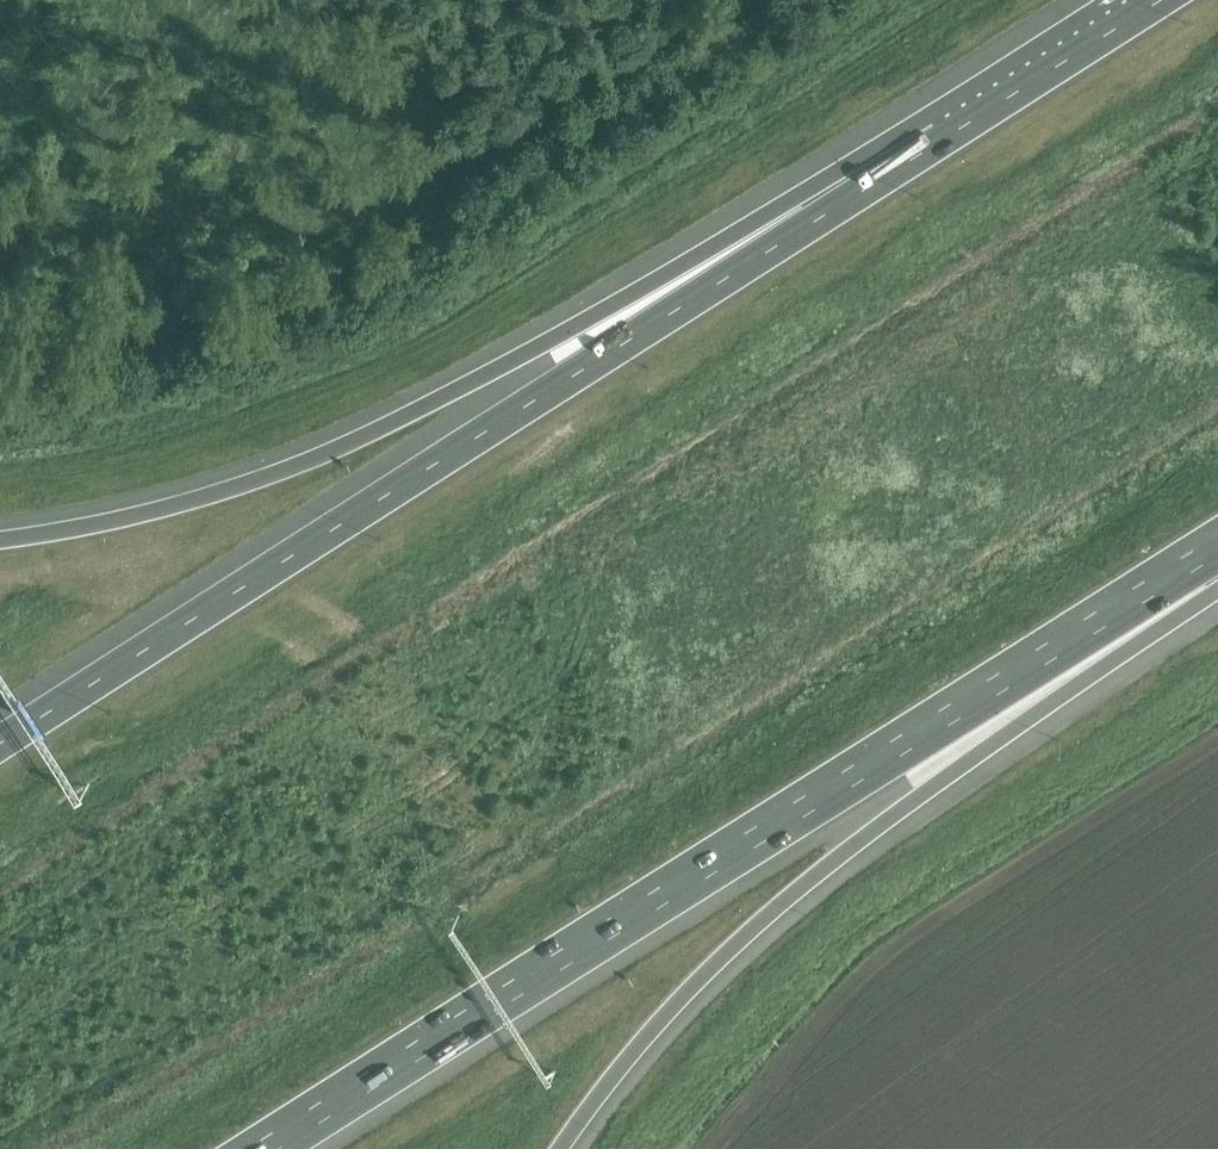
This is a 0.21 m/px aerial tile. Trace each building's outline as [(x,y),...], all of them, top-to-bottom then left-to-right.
[(0,721),(0,739),(26,725),(18,711),(0,721)]
